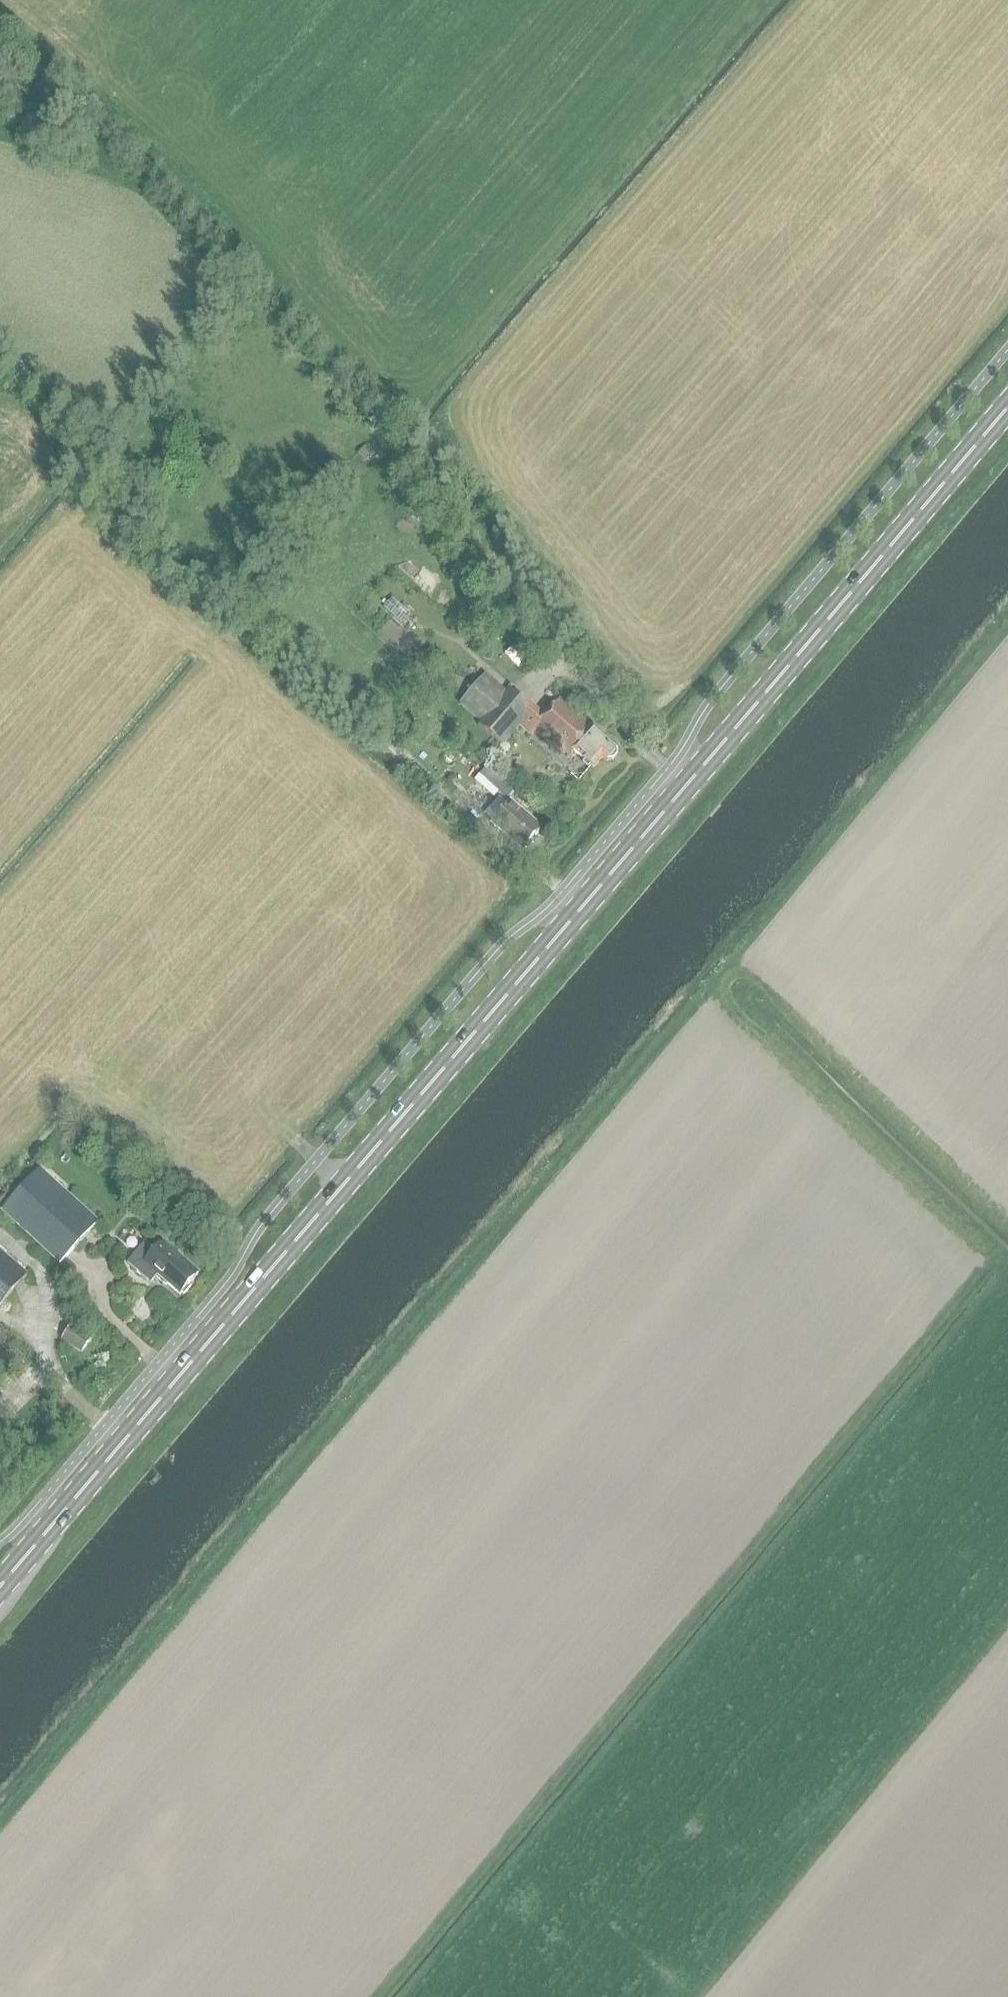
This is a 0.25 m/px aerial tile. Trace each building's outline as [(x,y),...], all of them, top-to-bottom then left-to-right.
[(510,691),(508,689),(507,691),(485,673),(459,704),(481,722),(478,725),(503,747),(521,726),(532,735),(537,729),(569,757),(573,753),(592,770),(602,759),(606,763),(620,747),(562,697),(545,716),(513,688),(510,691)] [(488,765),(479,775),(506,800),(515,789),(511,785),(496,772),(488,765)] [(512,804),(509,807),(501,799),(489,812),(490,818),(495,822),(493,825),(524,853),(543,831),(512,804)] [(100,1222),(41,1168),(2,1211),(61,1265),(100,1222)] [(166,1290),(167,1289),(179,1300),(181,1297),(183,1299),(191,1290),(188,1288),(198,1278),(162,1246),(155,1255),(146,1247),(127,1268),(151,1288),(156,1282),(166,1290)] [(26,1279),(0,1255),(0,1308),(26,1279)] [(89,1339),(70,1325),(58,1341),(78,1355),(89,1339)]
